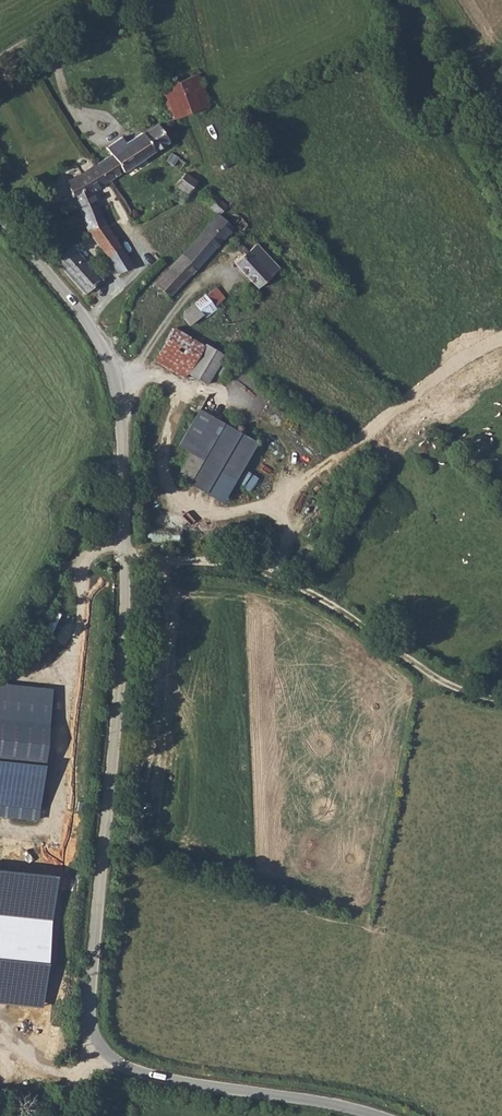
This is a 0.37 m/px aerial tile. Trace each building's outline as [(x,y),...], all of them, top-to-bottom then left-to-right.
[(207,77),(164,86),(171,114),(172,120),(215,111),(207,77)] [(161,126),(146,136),(157,152),(170,144),(161,126)] [(116,155),(99,165),(110,181),(157,152),(146,136),(144,133),(129,143),(125,137),(112,146),(116,155)] [(175,153),(170,160),(187,170),(193,173),(196,169),(175,153)] [(69,180),(83,209),(91,226),(94,229),(108,222),(104,215),(92,192),(110,181),(99,165),(90,171),(80,177),(69,180)] [(178,182),(195,193),(204,180),(193,173),(187,170),(178,182)] [(224,216),(233,208),(217,192),(209,200),(224,216)] [(248,232),(257,222),(250,215),(248,217),(243,213),(238,216),(238,221),(242,222),(241,226),(248,232)] [(224,216),(173,268),(160,282),(173,295),(237,229),(224,216)] [(108,222),(94,229),(127,274),(138,264),(108,222)] [(248,251),(238,259),(261,286),(274,275),(253,250),(250,252),(248,251)] [(95,298),(111,283),(81,252),(66,266),(95,298)] [(195,327),(209,314),(198,302),(184,314),(195,327)] [(196,341),(173,327),(153,361),(160,364),(184,378),(187,373),(204,345),(196,341)] [(224,354),(205,343),(204,345),(187,373),(207,384),(212,375),(222,380),(232,359),(224,354)] [(257,442),(199,409),(177,445),(188,452),(176,476),(223,502),(257,442)] [(257,456),(241,483),(274,502),(281,489),(271,483),(288,456),(267,443),(259,457),(257,456)] [(53,689),(19,683),(0,689),(0,817),(38,821),(53,689)]
